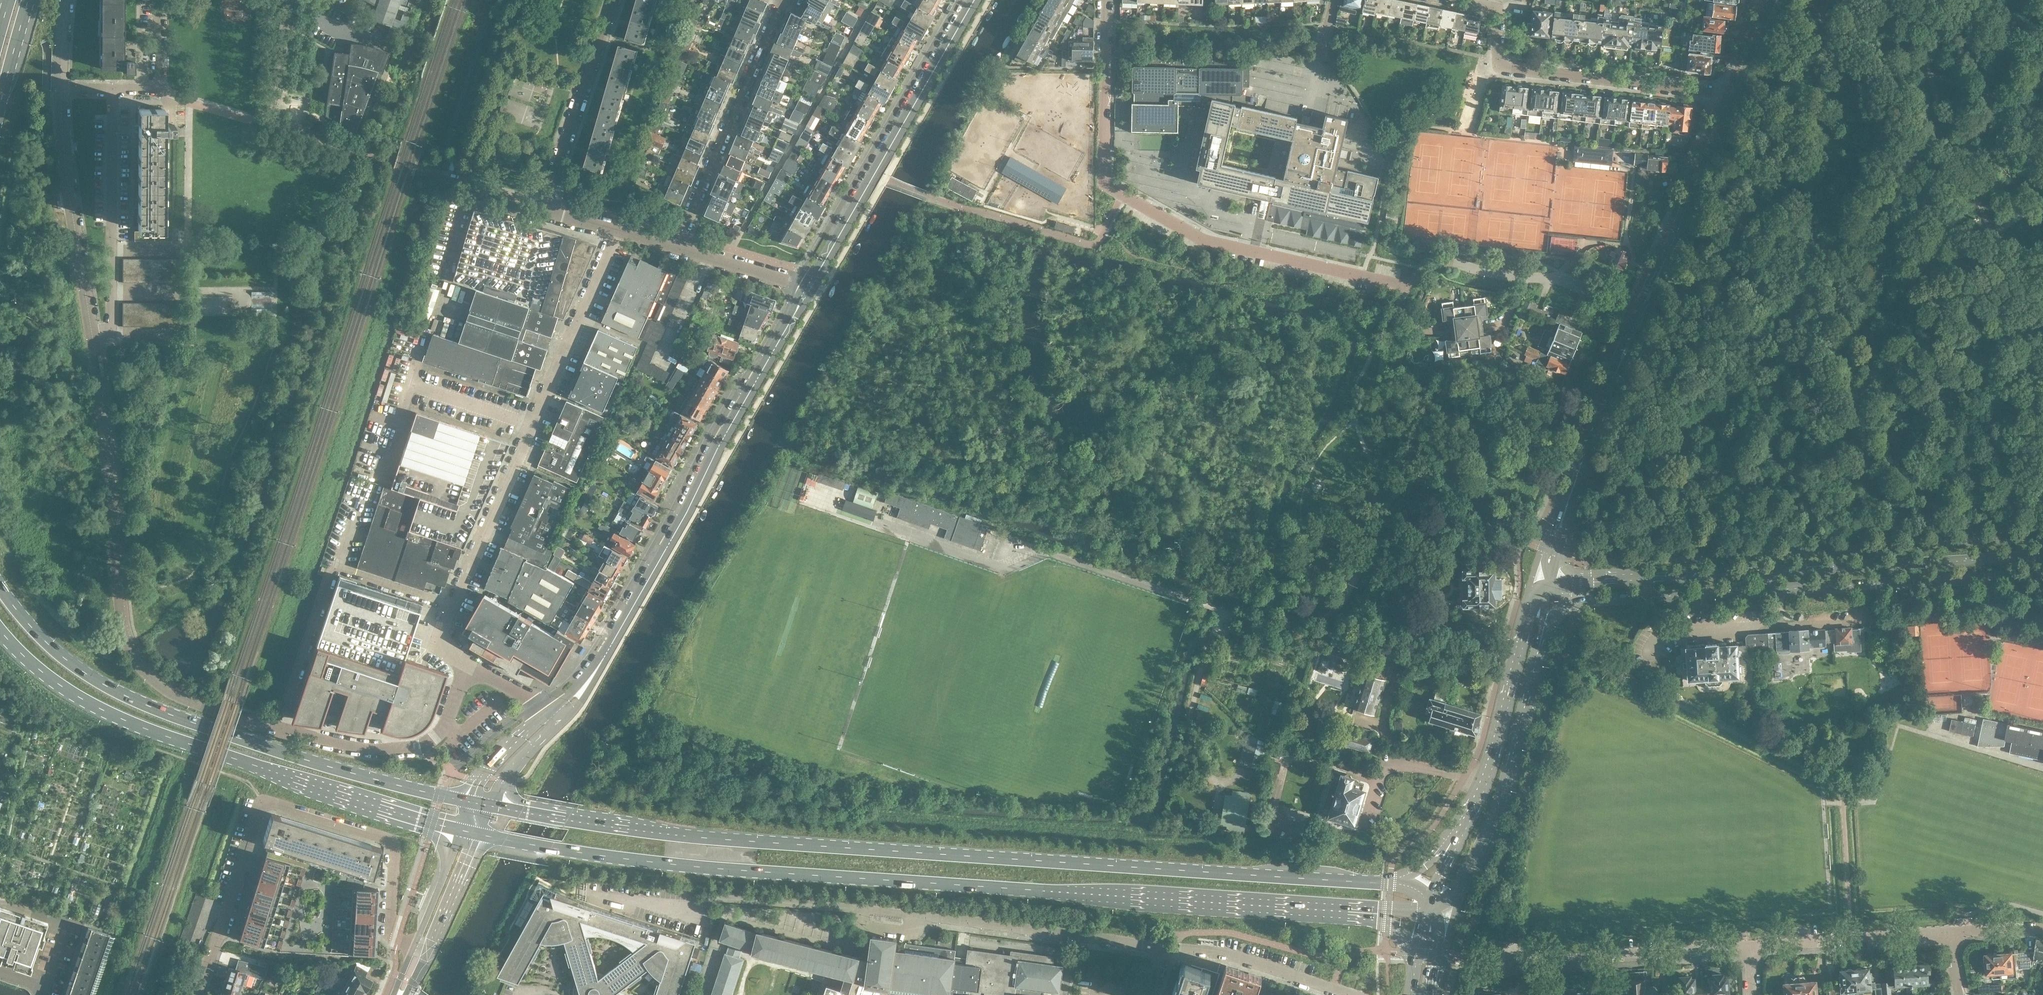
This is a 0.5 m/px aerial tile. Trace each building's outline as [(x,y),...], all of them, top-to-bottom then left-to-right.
[(99,63),(102,63),(102,69),(122,69),(122,66),(126,66),(126,73),(135,73),(135,61),(134,61),(134,59),(126,59),(126,61),(124,61),(125,0),(100,0),(99,63)] [(405,6),(407,0),(364,0),(377,6),(373,19),(390,25),(389,28),(402,33),(410,11),(408,10),(409,8),(405,6)] [(651,15),(654,4),(656,5),(658,0),(637,0),(634,10),(651,15)] [(748,5),(764,12),(768,2),(764,0),(750,0),(748,5)] [(828,0),(807,0),(806,1),(828,13),(833,3),(828,0)] [(863,9),(866,4),(860,0),(859,0),(856,5),(863,9)] [(911,18),(928,28),(931,23),(930,22),(933,16),(934,14),(930,12),(929,13),(918,6),(918,7),(916,7),(916,6),(912,3),(906,0),(905,0),(901,6),(911,12),(908,16),(911,18)] [(912,3),(916,6),(916,7),(918,7),(918,6),(929,13),(930,12),(934,14),(936,11),(935,9),(938,5),(929,0),(913,0),(912,3)] [(1047,1),(1067,13),(1072,3),(1067,0),(1048,0),(1047,1)] [(1339,10),(1355,14),(1357,8),(1362,10),(1365,0),(1341,0),(1339,10)] [(1362,10),(1362,11),(1375,14),(1378,0),(1365,0),(1362,10)] [(1375,14),(1382,15),(1382,13),(1388,14),(1391,0),(1378,0),(1375,14)] [(1388,14),(1401,17),(1405,1),(1402,0),(1391,0),(1388,14)] [(1047,1),(1042,10),(1059,20),(1062,21),(1067,13),(1047,1)] [(1405,1),(1401,17),(1414,19),(1417,3),(1405,1)] [(828,13),(808,2),(800,16),(806,19),(831,30),(834,25),(824,20),(828,13)] [(1712,16),(1734,19),(1734,17),(1735,16),(1735,13),(1734,11),(1735,6),(1714,3),(1707,2),(1706,15),(1712,16)] [(1417,3),(1414,19),(1427,22),(1430,6),(1417,3)] [(1089,4),(1085,10),(1094,16),(1094,6),(1089,4)] [(1603,22),(1600,41),(1601,41),(1601,38),(1605,38),(1604,43),(1615,45),(1618,19),(1611,18),(1611,14),(1609,13),(1610,5),(1605,4),(1604,13),(1603,22)] [(748,5),(744,15),(760,22),(764,12),(748,5)] [(853,15),(858,18),(863,9),(859,6),(853,15)] [(1430,6),(1427,22),(1439,25),(1443,8),(1430,6)] [(1443,8),(1439,25),(1452,27),(1456,11),(1443,8)] [(651,15),(634,10),(625,39),(643,44),(644,40),(646,32),(648,33),(650,27),(648,26),(651,15)] [(1042,10),(1038,19),(1057,30),(1062,21),(1059,20),(1042,10)] [(800,16),(790,11),(786,22),(802,29),(809,32),(811,28),(804,25),(806,19),(800,16)] [(881,16),(872,11),(866,21),(875,26),(881,16)] [(1456,11),(1452,27),(1465,30),(1468,14),(1456,11)] [(1550,12),(1550,13),(1534,11),(1532,23),(1528,23),(1526,32),(1531,32),(1531,34),(1533,34),(1534,35),(1538,35),(1539,35),(1541,35),(1542,36),(1545,36),(1546,36),(1548,36),(1549,30),(1550,30),(1553,12),(1550,12)] [(1554,17),(1552,30),(1552,37),(1555,37),(1555,40),(1557,42),(1561,42),(1564,41),(1566,18),(1560,17),(1561,12),(1555,11),(1554,17)] [(858,18),(853,15),(847,12),(841,21),(853,27),(858,18)] [(1567,14),(1566,18),(1564,41),(1566,43),(1570,43),(1572,42),(1573,39),(1576,39),(1579,14),(1573,13),(1573,15),(1567,14)] [(1481,16),(1468,14),(1465,30),(1464,34),(1477,37),(1478,33),(1481,16)] [(1579,14),(1576,39),(1580,40),(1579,43),(1582,44),(1585,45),(1587,44),(1590,19),(1585,18),(1585,15),(1579,14)] [(1590,19),(1587,44),(1588,44),(1590,45),(1594,46),(1596,45),(1597,45),(1597,40),(1600,41),(1603,22),(1603,14),(1598,14),(1597,18),(1591,17),(1591,19),(1590,19)] [(736,24),(739,25),(755,32),(760,22),(744,15),(741,21),(737,20),(736,24)] [(1618,19),(1615,45),(1627,46),(1630,46),(1634,21),(1634,18),(1633,16),(1621,15),(1620,16),(1619,16),(1618,19)] [(1703,21),(1702,27),(1702,30),(1722,33),(1722,32),(1727,33),(1728,31),(1729,27),(1728,25),(1723,25),(1724,20),(1711,18),(1711,17),(1699,15),(1699,21),(1703,21)] [(902,28),(905,29),(905,30),(916,36),(916,38),(919,40),(920,39),(924,33),(925,33),(928,28),(911,18),(908,24),(895,16),(891,22),(899,27),(901,28),(902,28)] [(1083,27),(1094,27),(1094,20),(1087,16),(1083,22),(1083,27)] [(686,27),(687,27),(696,31),(701,21),(690,17),(686,27)] [(1634,21),(1630,46),(1631,46),(1632,42),(1635,42),(1635,46),(1637,46),(1639,48),(1643,48),(1645,47),(1648,22),(1641,21),(1641,19),(1634,18),(1634,21)] [(719,23),(709,19),(707,23),(717,27),(719,23)] [(1038,19),(1032,28),(1049,37),(1052,39),(1057,30),(1038,19)] [(869,36),(875,26),(866,21),(860,31),(868,35),(869,36)] [(786,22),(782,32),(798,39),(800,33),(816,40),(818,36),(809,32),(802,29),(786,22)] [(1648,22),(1645,47),(1648,47),(1649,49),(1653,49),(1655,48),(1656,48),(1657,46),(1661,46),(1661,45),(1664,26),(1656,24),(1656,23),(1648,22)] [(739,25),(735,35),(751,42),(755,32),(739,25)] [(893,36),(893,37),(913,48),(915,44),(917,44),(919,40),(916,38),(916,36),(905,30),(905,29),(902,28),(901,28),(899,27),(893,36)] [(1032,28),(1027,37),(1044,46),(1049,37),(1032,28)] [(688,29),(684,38),(690,41),(694,32),(688,29)] [(860,31),(854,41),(862,46),(868,35),(860,31)] [(782,32),(777,42),(794,49),(793,49),(802,53),(804,53),(805,49),(795,45),(798,39),(782,32)] [(841,46),(845,36),(836,32),(831,42),(841,46)] [(1688,49),(1705,50),(1718,52),(1718,51),(1720,50),(1720,45),(1719,43),(1720,34),(1712,33),(1712,35),(1709,35),(1693,33),(1688,32),(1687,39),(1684,38),(1683,48),(1688,49)] [(722,37),(720,41),(747,53),(751,42),(735,35),(732,42),(722,37)] [(893,37),(887,47),(908,59),(911,54),(910,52),(913,48),(893,37)] [(1027,37),(1022,46),(1039,55),(1044,46),(1027,37)] [(1083,41),(1083,60),(1093,61),(1094,37),(1083,37),(1083,41)] [(684,39),(680,47),(686,50),(690,41),(684,39)] [(747,53),(720,41),(719,45),(729,50),(726,56),(742,63),(747,53)] [(1083,41),(1069,41),(1068,60),(1083,60),(1083,41)] [(777,42),(773,52),(789,59),(791,54),(798,57),(801,55),(802,53),(793,49),(794,49),(777,42)] [(836,57),(841,46),(831,42),(826,52),(836,57)] [(327,94),(326,100),(325,110),(329,112),(328,118),(358,135),(390,53),(374,47),(371,46),(366,45),(362,44),(356,43),(350,43),(349,53),(342,52),(334,51),(332,62),(333,62),(327,94)] [(863,50),(853,44),(849,51),(859,57),(863,50)] [(631,68),(633,69),(635,63),(633,62),(636,50),(619,45),(610,75),(628,80),(631,68)] [(1661,45),(1661,46),(1660,59),(1671,61),(1673,47),(1668,46),(1661,45)] [(1022,46),(1017,55),(1015,59),(1021,62),(1023,58),(1034,64),(1039,55),(1022,46)] [(887,47),(881,57),(901,68),(903,64),(905,64),(908,59),(887,47)] [(849,51),(843,63),(853,69),(857,60),(867,66),(869,62),(859,57),(849,51)] [(773,52),(768,62),(785,69),(789,71),(794,61),(789,59),(773,52)] [(832,66),(836,57),(826,52),(822,62),(832,66)] [(1682,53),(1682,54),(1681,69),(1689,70),(1689,72),(1694,73),(1695,71),(1701,72),(1701,74),(1706,74),(1707,73),(1709,73),(1709,72),(1710,72),(1711,69),(1712,67),(1712,64),(1710,64),(1711,57),(1706,56),(1706,52),(1701,52),(1700,54),(1689,52),(1689,53),(1688,53),(1682,53)] [(720,54),(716,63),(738,73),(742,63),(726,56),(720,54)] [(1225,58),(1150,56),(1150,60),(1134,60),(1134,67),(1132,67),(1132,92),(1133,92),(1133,93),(1134,93),(1233,94),(1242,94),(1242,87),(1249,87),(1250,61),(1242,61),(1242,62),(1225,62),(1225,58)] [(881,57),(876,67),(880,69),(880,70),(882,70),(893,77),(894,75),(898,78),(899,74),(899,73),(901,68),(881,57)] [(678,71),(681,62),(676,60),(673,69),(678,71)] [(738,73),(716,63),(709,60),(707,65),(716,69),(715,70),(719,72),(717,76),(715,75),(731,83),(733,83),(738,73)] [(768,62),(764,72),(781,79),(783,74),(790,77),(792,72),(789,71),(785,69),(768,62)] [(828,76),(832,66),(822,62),(818,71),(828,76)] [(878,77),(875,81),(892,91),(895,87),(894,85),(897,79),(898,78),(894,75),(893,77),(882,70),(880,70),(880,69),(876,67),(869,62),(865,69),(878,77)] [(836,73),(839,75),(846,78),(849,73),(839,68),(836,73)] [(821,85),(823,80),(825,80),(827,76),(816,71),(812,81),(821,85)] [(707,72),(703,82),(727,93),(731,83),(715,75),(707,72)] [(789,83),(781,79),(764,72),(760,82),(784,93),(789,83)] [(628,80),(610,75),(602,106),(619,111),(622,99),(624,99),(626,93),(624,93),(628,80)] [(797,87),(816,96),(821,85),(802,77),(797,87)] [(857,86),(869,92),(869,93),(880,100),(879,101),(883,103),(884,102),(887,97),(889,97),(892,91),(875,81),(873,86),(861,79),(857,86)] [(674,82),(667,80),(664,90),(670,92),(674,82)] [(727,93),(703,82),(701,81),(697,91),(706,96),(723,103),(727,93)] [(755,93),(757,94),(774,100),(772,99),(774,94),(777,95),(782,98),(784,93),(760,82),(755,93)] [(1499,111),(1502,112),(1513,113),(1516,87),(1510,86),(1509,84),(1505,84),(1504,85),(1502,85),(1501,98),(1499,99),(1499,102),(1500,104),(1499,111)] [(836,88),(830,85),(828,89),(829,90),(827,94),(836,99),(839,96),(833,93),(836,88)] [(1513,113),(1527,114),(1528,106),(1526,105),(1528,88),(1523,88),(1522,86),(1518,85),(1517,87),(1516,87),(1513,113)] [(1526,119),(1526,124),(1529,124),(1531,115),(1542,116),(1545,90),(1544,90),(1542,88),(1540,87),(1538,89),(1532,89),(1530,106),(1528,106),(1527,114),(1526,119)] [(1545,90),(1542,116),(1558,118),(1559,109),(1557,109),(1559,92),(1553,91),(1551,89),(1548,89),(1546,90),(1545,90)] [(1558,118),(1556,131),(1560,131),(1561,118),(1572,119),(1575,94),(1575,93),(1573,91),(1570,91),(1569,93),(1563,92),(1561,109),(1559,109),(1558,118)] [(859,96),(857,99),(857,100),(877,111),(879,107),(881,107),(883,103),(879,101),(880,100),(869,93),(869,92),(867,92),(863,98),(859,96)] [(1233,94),(1134,93),(1134,104),(1132,104),(1132,131),(1178,132),(1178,106),(1193,106),(1209,110),(1196,168),(1200,169),(1197,184),(1270,200),(1271,200),(1271,199),(1276,177),(1222,164),(1231,124),(1237,125),(1241,108),(1235,106),(1235,104),(1233,104),(1233,94)] [(1575,94),(1572,119),(1585,121),(1588,95),(1587,95),(1586,93),(1583,93),(1581,94),(1575,94)] [(1588,95),(1585,121),(1597,122),(1596,131),(1599,131),(1600,123),(1601,114),(1599,114),(1601,96),(1595,96),(1594,94),(1591,93),(1590,95),(1588,95)] [(668,102),(670,96),(662,94),(660,100),(668,102)] [(757,94),(753,103),(769,110),(777,113),(781,115),(783,111),(771,106),(774,100),(757,94)] [(802,94),(800,98),(810,103),(812,98),(802,94)] [(855,103),(851,110),(872,122),(875,117),(874,116),(877,111),(857,100),(857,99),(848,94),(846,98),(851,101),(855,103)] [(837,102),(825,95),(819,105),(825,108),(831,112),(837,102)] [(723,103),(706,96),(702,105),(719,113),(723,103)] [(1601,114),(1600,123),(1614,124),(1617,98),(1615,96),(1612,96),(1611,98),(1605,97),(1603,114),(1601,114)] [(1617,98),(1614,124),(1629,126),(1630,117),(1628,117),(1630,100),(1625,99),(1624,97),(1620,97),(1619,99),(1617,98)] [(1629,126),(1642,128),(1645,102),(1644,102),(1643,100),(1639,99),(1638,101),(1632,100),(1630,117),(1629,126)] [(660,100),(658,106),(665,109),(668,102),(660,100)] [(794,108),(804,113),(809,104),(798,100),(794,108)] [(689,111),(698,115),(714,122),(719,113),(702,105),(693,101),(689,111)] [(1642,128),(1641,138),(1645,138),(1646,128),(1654,129),(1657,103),(1656,101),(1652,101),(1650,102),(1645,102),(1642,128)] [(1657,103),(1654,129),(1667,131),(1668,124),(1667,124),(1669,106),(1670,106),(1670,105),(1665,104),(1664,102),(1660,101),(1659,104),(1657,103)] [(753,103),(749,113),(765,120),(765,121),(770,123),(773,117),(775,118),(777,113),(769,110),(753,103)] [(1668,124),(1673,125),(1673,128),(1678,129),(1678,132),(1680,134),(1684,134),(1686,133),(1686,130),(1687,125),(1688,124),(1689,123),(1689,118),(1690,118),(1692,105),(1684,104),(1684,106),(1677,106),(1677,107),(1670,106),(1669,106),(1667,124),(1668,124)] [(825,108),(819,105),(813,115),(819,118),(825,108)] [(1237,125),(1237,127),(1292,140),(1284,179),(1276,177),(1271,199),(1274,200),(1273,203),(1270,203),(1266,219),(1273,220),(1273,221),(1307,229),(1306,234),(1362,246),(1366,230),(1363,229),(1365,220),(1367,221),(1367,222),(1368,222),(1378,177),(1348,170),(1347,172),(1335,169),(1346,120),(1348,120),(1348,119),(1325,114),(1325,115),(1326,115),(1323,128),(1296,122),(1297,117),(1296,117),(1296,118),(1242,106),(1243,105),(1242,105),(1241,108),(1237,125)] [(614,129),(615,130),(617,124),(615,123),(619,111),(602,106),(593,136),(610,141),(614,129)] [(135,131),(139,131),(139,229),(164,229),(164,131),(168,131),(168,132),(174,132),(174,124),(168,124),(168,125),(164,125),(164,109),(139,109),(139,125),(135,125),(135,131)] [(789,118),(800,123),(804,114),(794,109),(789,118)] [(844,119),(865,131),(867,128),(869,127),(872,122),(851,110),(845,119),(844,119)] [(684,122),(695,127),(695,126),(712,134),(716,123),(714,122),(698,115),(689,111),(686,118),(684,122)] [(765,120),(749,113),(744,124),(761,131),(765,121),(765,120)] [(781,128),(794,134),(799,123),(785,118),(781,128)] [(865,131),(844,119),(841,123),(847,126),(844,133),(845,134),(846,133),(857,140),(858,138),(861,141),(863,138),(863,136),(865,131)] [(651,131),(652,131),(658,134),(662,124),(654,121),(651,131)] [(809,121),(806,127),(813,131),(816,125),(809,121)] [(695,127),(684,122),(683,125),(691,128),(691,129),(694,130),(691,137),(707,144),(712,134),(695,126),(695,127)] [(744,124),(740,133),(756,140),(756,141),(760,143),(765,132),(761,131),(744,124)] [(861,142),(861,141),(858,138),(857,140),(846,133),(845,134),(844,133),(832,126),(829,133),(840,139),(842,140),(839,145),(856,155),(859,150),(858,148),(861,143),(861,142)] [(806,127),(800,137),(809,142),(815,132),(813,131),(806,127)] [(652,131),(647,142),(653,145),(662,148),(666,138),(658,134),(652,131)] [(780,132),(777,138),(788,143),(791,136),(780,132)] [(738,133),(734,143),(750,150),(754,152),(755,148),(756,147),(752,146),(754,140),(756,141),(756,140),(740,133),(738,133)] [(610,141),(593,136),(584,167),(601,172),(605,160),(607,160),(609,154),(607,154),(610,141)] [(856,155),(839,145),(824,136),(818,148),(825,152),(832,157),(844,163),(843,164),(847,166),(847,165),(848,166),(851,160),(853,160),(856,155)] [(683,141),(682,144),(703,153),(707,144),(691,137),(688,143),(683,141)] [(789,143),(788,143),(777,138),(775,142),(772,149),(783,153),(789,143)] [(800,138),(794,148),(802,152),(807,142),(800,138)] [(647,142),(643,151),(649,154),(653,145),(647,142)] [(703,153),(682,144),(679,143),(677,147),(685,151),(682,156),(699,164),(703,153)] [(734,143),(729,153),(746,160),(750,150),(734,143)] [(1610,148),(1577,145),(1576,159),(1610,163),(1611,151),(1609,151),(1610,148)] [(1636,147),(1635,153),(1634,164),(1647,165),(1647,169),(1666,171),(1667,165),(1668,163),(1669,160),(1667,158),(1667,157),(1651,155),(1648,154),(1649,149),(1636,147)] [(794,162),(796,163),(802,152),(794,148),(788,158),(794,162)] [(778,162),(783,153),(772,149),(768,158),(777,162),(778,162)] [(825,152),(820,162),(826,164),(825,165),(841,174),(843,171),(845,170),(847,166),(843,164),(844,163),(832,157),(825,152)] [(729,153),(725,163),(742,170),(746,160),(729,153)] [(682,156),(678,167),(694,174),(699,164),(682,156)] [(1009,174),(1016,161),(1010,157),(1002,172),(1021,182),(1022,180),(1009,174)] [(788,158),(782,169),(790,173),(793,168),(791,167),(794,162),(788,158)] [(1016,161),(1009,174),(1022,180),(1021,182),(1027,186),(1035,171),(1016,161)] [(765,167),(771,170),(773,165),(767,162),(765,167)] [(636,174),(645,177),(649,167),(645,165),(640,163),(636,174)] [(725,163),(721,173),(737,180),(742,170),(725,163)] [(769,175),(771,170),(765,167),(760,165),(757,171),(769,175)] [(825,165),(820,176),(836,185),(839,181),(838,179),(841,174),(825,165)] [(678,167),(673,177),(690,185),(694,174),(678,167)] [(781,169),(776,178),(777,179),(785,184),(791,174),(790,173),(782,169),(781,169)] [(809,183),(814,186),(829,195),(831,191),(833,191),(836,185),(820,176),(812,171),(807,182),(809,183)] [(1065,188),(1035,171),(1027,186),(1057,202),(1065,188)] [(721,173),(716,183),(730,189),(733,191),(740,194),(745,183),(737,180),(721,173)] [(668,175),(664,185),(685,194),(690,185),(673,177),(668,175)] [(753,183),(761,187),(765,180),(756,176),(753,183)] [(978,190),(952,177),(946,187),(972,201),(978,190)] [(779,194),(785,184),(777,179),(776,178),(770,189),(779,194)] [(685,194),(664,185),(659,183),(657,187),(667,191),(665,198),(681,204),(685,194)] [(716,183),(712,193),(728,200),(731,195),(741,199),(743,195),(736,192),(733,191),(730,189),(716,183)] [(803,193),(808,196),(821,203),(821,202),(825,204),(827,201),(826,199),(829,195),(814,186),(809,183),(803,193)] [(712,193),(708,204),(728,212),(731,213),(735,203),(728,200),(712,193)] [(788,200),(796,204),(800,197),(792,193),(788,200)] [(808,196),(801,208),(815,216),(814,217),(817,218),(817,217),(818,218),(821,212),(823,212),(825,209),(824,207),(825,206),(824,206),(825,204),(821,202),(821,203),(808,196)] [(708,204),(703,214),(719,221),(722,215),(725,217),(724,218),(731,220),(733,214),(728,212),(708,204)] [(814,222),(817,218),(814,217),(815,216),(799,207),(798,206),(794,212),(784,206),(782,210),(792,216),(810,227),(812,223),(814,222)] [(597,245),(475,209),(454,281),(477,289),(530,307),(542,311),(559,316),(564,318),(597,245)] [(773,219),(780,223),(783,219),(776,215),(773,219)] [(785,225),(784,226),(804,238),(807,233),(809,232),(810,231),(810,229),(810,228),(810,227),(792,216),(789,221),(787,220),(784,225),(785,225)] [(1074,226),(1056,222),(1055,228),(1073,233),(1074,226)] [(771,239),(780,242),(799,247),(801,243),(803,243),(804,240),(804,238),(784,226),(784,228),(783,227),(780,232),(773,230),(771,238),(771,239)] [(134,231),(134,241),(168,241),(168,231),(134,231)] [(1610,245),(1610,246),(1608,249),(1612,250),(1611,254),(1613,255),(1609,263),(1623,269),(1630,253),(1610,245)] [(632,255),(602,321),(639,338),(649,316),(658,320),(658,318),(661,314),(663,309),(665,304),(667,299),(669,294),(672,289),(674,284),(676,279),(678,274),(679,272),(661,263),(659,267),(632,255)] [(679,272),(678,274),(688,278),(690,273),(680,269),(679,272)] [(678,274),(676,279),(686,283),(688,278),(678,274)] [(710,278),(707,286),(714,289),(717,280),(710,278)] [(676,279),(674,284),(683,288),(686,283),(676,279)] [(452,296),(455,282),(444,280),(441,294),(452,296)] [(674,284),(672,289),(681,293),(683,288),(674,284)] [(467,322),(460,342),(536,368),(537,368),(541,369),(548,349),(523,341),(527,328),(552,336),(559,316),(542,311),(530,307),(477,289),(471,310),(467,322)] [(672,289),(669,294),(679,298),(681,293),(672,289)] [(705,290),(702,296),(708,299),(710,293),(705,290)] [(669,294),(667,299),(677,303),(679,298),(669,294)] [(749,298),(747,303),(772,311),(774,307),(775,305),(776,302),(776,300),(758,294),(756,300),(749,298)] [(1453,301),(1442,303),(1444,320),(1441,320),(1442,325),(1450,323),(1452,335),(1443,336),(1444,340),(1446,340),(1449,357),(1460,356),(1469,354),(1468,349),(1479,347),(1480,353),(1491,352),(1489,334),(1492,334),(1491,330),(1483,331),(1481,320),(1490,318),(1489,314),(1486,314),(1484,297),(1473,299),(1474,305),(1454,307),(1453,301)] [(667,299),(665,304),(675,308),(677,303),(667,299)] [(1524,299),(1520,310),(1528,313),(1532,301),(1524,299)] [(736,304),(734,309),(767,320),(772,311),(747,303),(746,308),(741,307),(736,304)] [(665,304),(663,309),(672,313),(675,308),(665,304)] [(663,309),(661,314),(670,318),(672,313),(663,309)] [(743,317),(741,322),(762,330),(767,320),(734,309),(733,313),(743,317)] [(661,314),(658,318),(668,323),(670,318),(661,314)] [(1568,338),(1578,342),(1585,326),(1569,319),(1568,320),(1558,315),(1555,321),(1552,329),(1556,331),(1556,332),(1568,337),(1568,338)] [(658,320),(656,323),(666,328),(668,323),(658,318),(658,320)] [(762,330),(730,319),(728,324),(738,327),(743,329),(740,335),(758,341),(762,330)] [(656,323),(654,328),(664,333),(666,328),(656,323)] [(654,328),(652,333),(662,338),(664,333),(654,328)] [(599,329),(584,362),(624,379),(638,346),(599,329)] [(1569,363),(1578,342),(1568,338),(1568,337),(1556,332),(1554,331),(1551,331),(1549,331),(1546,332),(1544,335),(1542,336),(1542,338),(1541,341),(1541,343),(1542,345),(1543,347),(1544,349),(1546,350),(1548,351),(1547,354),(1569,363)] [(652,333),(650,338),(659,343),(662,338),(652,333)] [(434,334),(425,362),(527,395),(536,368),(460,342),(460,343),(434,334)] [(711,350),(710,353),(711,355),(716,357),(718,356),(719,353),(733,358),(735,352),(738,351),(739,348),(737,346),(738,343),(715,335),(709,350),(711,350)] [(650,338),(648,343),(657,347),(659,343),(650,338)] [(648,343),(645,348),(655,352),(657,347),(648,343)] [(1537,359),(1541,351),(1528,346),(1525,354),(1526,355),(1534,358),(1537,359)] [(645,348),(643,353),(653,357),(655,352),(645,348)] [(1569,363),(1547,354),(1541,351),(1537,359),(1541,361),(1541,359),(1544,360),(1542,364),(1565,374),(1569,363)] [(643,353),(641,358),(650,363),(653,357),(643,353)] [(1531,364),(1534,358),(1526,355),(1524,361),(1531,364)] [(641,358),(636,368),(650,375),(650,374),(655,365),(650,363),(641,358)] [(707,367),(705,371),(723,381),(725,377),(726,376),(729,372),(728,371),(729,370),(712,360),(712,361),(711,361),(709,360),(705,366),(707,367)] [(569,396),(577,400),(608,413),(624,379),(584,362),(581,369),(583,370),(574,389),(573,389),(569,396)] [(682,363),(679,368),(684,372),(688,367),(682,363)] [(655,365),(650,374),(655,376),(660,367),(656,364),(655,365)] [(660,367),(655,376),(660,379),(665,370),(660,367)] [(702,377),(700,380),(717,390),(719,388),(720,387),(722,383),(722,381),(723,381),(705,371),(703,369),(700,376),(702,377)] [(665,370),(660,379),(664,382),(670,372),(665,370)] [(639,383),(643,375),(636,372),(632,380),(639,383)] [(677,372),(673,378),(678,381),(682,375),(677,372)] [(677,380),(673,378),(667,387),(672,389),(677,380)] [(692,389),(694,390),(712,400),(713,398),(715,397),(717,393),(717,391),(717,390),(700,380),(698,383),(696,382),(692,389)] [(687,398),(689,400),(706,410),(707,408),(709,408),(711,404),(711,402),(712,400),(694,390),(692,389),(687,398)] [(681,408),(683,410),(684,410),(700,420),(701,419),(702,418),(705,414),(704,413),(706,410),(689,400),(687,403),(685,401),(681,408)] [(539,465),(577,482),(606,418),(567,401),(539,465)] [(675,411),(669,422),(672,423),(692,434),(694,430),(696,430),(698,427),(697,425),(698,424),(682,415),(675,411)] [(415,412),(390,488),(419,498),(408,530),(455,546),(463,548),(509,443),(415,412)] [(672,423),(666,434),(686,445),(688,440),(690,440),(692,437),(691,435),(692,434),(672,423)] [(666,434),(659,444),(680,455),(680,454),(682,454),(684,451),(683,449),(686,445),(666,434)] [(649,452),(657,457),(674,466),(674,465),(676,465),(678,462),(677,460),(680,455),(659,444),(655,441),(649,452)] [(651,463),(647,470),(665,480),(666,479),(667,478),(669,475),(669,474),(671,469),(656,461),(647,455),(644,459),(651,463)] [(609,462),(598,457),(596,460),(607,465),(609,462)] [(642,480),(641,480),(659,490),(660,489),(661,489),(663,486),(663,484),(665,480),(647,470),(641,466),(635,476),(642,480)] [(814,487),(818,475),(809,472),(805,484),(814,487)] [(509,537),(505,548),(528,557),(527,560),(545,568),(554,548),(548,546),(574,489),(554,480),(554,482),(535,474),(511,527),(513,527),(509,537)] [(635,490),(638,492),(653,500),(656,496),(657,495),(659,492),(659,491),(659,490),(641,480),(635,490)] [(587,492),(591,485),(586,483),(582,490),(587,492)] [(378,502),(356,568),(423,590),(424,586),(432,589),(431,591),(439,593),(441,586),(444,587),(450,567),(453,568),(456,558),(457,558),(460,551),(454,549),(455,546),(408,530),(419,498),(390,488),(383,486),(379,498),(378,502)] [(876,493),(858,488),(856,493),(853,501),(871,508),(876,493)] [(804,502),(808,490),(803,489),(799,500),(800,500),(804,502)] [(593,497),(583,491),(574,507),(585,513),(593,497)] [(889,491),(888,495),(885,502),(901,508),(897,517),(929,528),(931,523),(947,529),(944,538),(981,550),(990,522),(983,520),(982,524),(889,491)] [(627,502),(635,506),(652,516),(653,515),(654,515),(656,512),(656,511),(658,505),(641,496),(633,492),(627,502)] [(843,509),(873,520),(877,510),(872,509),(846,500),(843,509)] [(626,509),(623,513),(624,514),(629,517),(645,526),(646,527),(647,526),(649,525),(650,523),(650,521),(652,516),(635,506),(627,502),(625,501),(622,506),(626,509)] [(621,518),(618,523),(622,525),(619,531),(620,532),(637,542),(638,541),(641,540),(642,538),(641,536),(644,531),(642,530),(645,526),(624,514),(621,518)] [(1491,523),(1491,527),(1494,529),(1498,529),(1501,526),(1500,522),(1497,519),(1493,520),(1491,523)] [(606,533),(609,528),(601,524),(599,528),(606,533)] [(570,539),(576,528),(571,525),(565,536),(570,539)] [(611,539),(611,540),(609,544),(613,546),(629,556),(630,555),(632,555),(633,554),(634,553),(634,551),(633,550),(636,544),(615,532),(611,539)] [(584,533),(581,538),(590,544),(593,538),(584,533)] [(605,545),(599,555),(600,556),(599,556),(622,569),(625,564),(627,564),(628,561),(628,559),(628,558),(605,545)] [(486,588),(498,593),(510,598),(509,601),(551,624),(557,614),(563,604),(565,600),(575,583),(561,575),(554,571),(548,568),(547,569),(545,568),(527,560),(528,557),(505,548),(502,546),(501,547),(502,547),(485,588),(485,589),(486,588)] [(561,557),(566,549),(560,546),(556,554),(561,557)] [(554,556),(548,567),(554,571),(560,559),(554,556)] [(599,556),(597,560),(603,564),(600,569),(600,570),(616,579),(617,578),(619,578),(620,575),(620,573),(622,569),(599,556)] [(558,565),(554,571),(561,575),(564,568),(558,565)] [(598,574),(595,579),(611,588),(612,586),(614,586),(616,583),(615,581),(616,579),(600,570),(600,569),(594,566),(591,570),(598,574)] [(577,579),(575,581),(587,588),(589,589),(589,590),(604,599),(608,593),(610,593),(612,590),(611,588),(595,579),(593,583),(590,581),(579,574),(579,575),(568,569),(566,574),(577,579)] [(1463,570),(1463,571),(1463,577),(1468,577),(1468,599),(1464,599),(1464,606),(1495,606),(1495,597),(1498,597),(1498,578),(1495,578),(1495,570),(1463,570)] [(315,705),(329,710),(330,713),(338,715),(334,727),(345,728),(352,729),(356,719),(366,722),(370,708),(376,710),(372,725),(380,727),(392,731),(407,732),(421,725),(430,712),(434,702),(442,681),(446,668),(405,655),(422,605),(355,583),(356,581),(339,576),(300,693),(291,718),(309,720),(315,705)] [(574,583),(569,594),(569,593),(569,594),(571,595),(575,589),(578,588),(579,586),(574,583)] [(587,590),(586,592),(581,601),(600,611),(606,600),(604,599),(589,590),(587,590)] [(555,635),(515,612),(486,595),(465,631),(477,637),(472,646),(519,673),(522,667),(551,683),(577,640),(565,633),(559,629),(555,635)] [(565,600),(563,604),(594,621),(600,611),(581,601),(578,607),(565,600)] [(563,604),(557,614),(588,632),(594,621),(563,604)] [(557,614),(551,624),(565,633),(577,640),(582,643),(588,632),(557,614)] [(1919,625),(1907,626),(1908,635),(1919,635),(1919,625)] [(1852,629),(1852,628),(1851,627),(1835,628),(1835,629),(1835,635),(1836,642),(1836,643),(1834,643),(1834,651),(1847,650),(1847,652),(1861,651),(1860,632),(1863,632),(1863,628),(1852,629)] [(1826,642),(1836,642),(1835,635),(1835,629),(1824,630),(1824,629),(1808,630),(1807,630),(1807,629),(1789,630),(1789,631),(1775,632),(1767,633),(1768,646),(1754,647),(1754,648),(1754,654),(1774,653),(1774,651),(1776,651),(1779,653),(1788,653),(1789,653),(1791,651),(1808,650),(1809,650),(1809,647),(1826,646),(1826,642)] [(1706,647),(1686,648),(1687,660),(1681,660),(1681,669),(1687,669),(1688,680),(1704,679),(1705,683),(1708,686),(1719,685),(1722,682),(1722,678),(1738,677),(1738,672),(1741,672),(1740,664),(1737,664),(1737,656),(1747,655),(1746,648),(1754,648),(1754,647),(1768,646),(1767,633),(1748,634),(1745,637),(1746,645),(1736,646),(1736,645),(1716,646),(1716,644),(1712,644),(1710,644),(1705,644),(1706,647)] [(1333,644),(1329,652),(1345,658),(1348,651),(1333,644)] [(1303,648),(1301,655),(1308,657),(1310,650),(1303,648)] [(1390,661),(1371,655),(1368,665),(1388,671),(1390,661)] [(1365,674),(1354,708),(1375,714),(1385,680),(1365,674)] [(1451,686),(1439,682),(1434,699),(1429,697),(1427,707),(1479,724),(1482,713),(1446,702),(1451,686)] [(1282,716),(1288,718),(1295,695),(1294,694),(1296,688),(1291,686),(1287,701),(1282,716)] [(1255,696),(1257,689),(1249,687),(1247,693),(1255,696)] [(1276,696),(1271,714),(1280,716),(1284,699),(1276,696)] [(1476,735),(1476,734),(1479,732),(1481,727),(1479,724),(1427,707),(1425,712),(1431,714),(1429,721),(1476,735)] [(1965,716),(1965,720),(1952,718),(1950,731),(1974,734),(1976,717),(1965,716)] [(1984,718),(1978,746),(2004,746),(2006,736),(2013,737),(2009,753),(2042,760),(2042,731),(1984,718)] [(1403,732),(1402,721),(1394,722),(1396,733),(1403,732)] [(1339,730),(1338,731),(1329,729),(1324,746),(1338,750),(1340,743),(1370,752),(1372,740),(1339,730)] [(1246,742),(1240,760),(1252,763),(1257,746),(1246,742)] [(1262,765),(1266,751),(1266,750),(1257,748),(1254,763),(1262,765)] [(1852,760),(1849,758),(1846,762),(1848,764),(1848,767),(1852,770),(1856,769),(1858,766),(1858,762),(1855,759),(1852,760)] [(1279,774),(1281,764),(1272,762),(1270,771),(1279,774)] [(1333,778),(1324,806),(1332,808),(1330,816),(1354,824),(1364,791),(1361,791),(1364,783),(1352,780),(1353,779),(1342,775),(1341,780),(1333,778)] [(1226,794),(1221,824),(1228,825),(1227,829),(1244,832),(1246,824),(1251,825),(1254,803),(1249,802),(1250,793),(1233,791),(1232,795),(1226,794)] [(360,843),(274,816),(265,842),(276,846),(272,858),(290,864),(264,947),(278,951),(349,956),(354,861),(357,854),(360,843)] [(261,867),(286,875),(289,864),(265,856),(264,856),(261,867)] [(283,885),(286,875),(261,867),(258,877),(283,885)] [(279,895),(283,885),(258,877),(254,887),(279,895)] [(276,906),(279,895),(254,887),(251,898),(276,906)] [(378,889),(352,888),(351,887),(351,899),(377,901),(378,889)] [(206,896),(196,893),(194,898),(204,902),(206,896)] [(690,963),(696,943),(544,893),(537,905),(534,907),(532,908),(529,911),(528,914),(527,916),(526,917),(526,920),(527,923),(505,963),(498,976),(502,978),(501,979),(515,984),(516,982),(519,983),(532,960),(534,961),(541,948),(539,947),(544,939),(548,940),(551,940),(554,940),(556,939),(559,939),(554,948),(561,947),(566,946),(567,951),(565,952),(570,966),(572,965),(576,981),(575,985),(574,988),(570,987),(569,991),(570,994),(624,994),(618,993),(629,985),(630,987),(641,978),(640,976),(651,968),(654,971),(657,974),(661,978),(659,985),(657,985),(653,994),(679,994),(690,963)] [(204,902),(194,898),(192,903),(202,907),(204,902)] [(273,916),(276,906),(251,898),(248,908),(273,916)] [(376,912),(377,901),(351,899),(350,910),(376,912)] [(202,907),(192,903),(190,908),(201,912),(202,907)] [(0,908),(0,963),(1,961),(10,964),(11,961),(12,961),(13,957),(15,958),(12,967),(29,973),(38,945),(39,945),(47,923),(1,908),(0,908)] [(201,912),(190,908),(189,913),(199,917),(201,912)] [(270,926),(273,916),(248,908),(245,918),(270,926)] [(376,922),(376,912),(350,910),(349,921),(376,922)] [(199,917),(189,913),(187,918),(197,922),(199,917)] [(197,922),(187,918),(185,924),(195,927),(197,922)] [(266,937),(270,926),(245,918),(241,929),(266,937)] [(375,933),(376,922),(349,921),(349,931),(375,933)] [(889,989),(890,989),(890,986),(940,993),(940,994),(1043,994),(1044,990),(1059,992),(1062,966),(1052,964),(1053,957),(1011,951),(1011,955),(969,949),(968,949),(967,958),(967,961),(954,959),(955,958),(953,958),(940,956),(941,948),(918,945),(905,943),(904,948),(904,951),(895,950),(896,947),(896,946),(894,946),(894,947),(886,946),(886,948),(881,947),(881,945),(872,944),(873,943),(871,943),(869,959),(869,960),(859,959),(859,958),(856,957),(779,937),(758,932),(758,933),(726,923),(720,940),(727,942),(730,943),(727,954),(725,953),(712,994),(732,994),(743,959),(739,958),(743,947),(753,950),(753,953),(849,978),(845,991),(827,985),(824,994),(887,994),(889,989)] [(195,927),(185,924),(183,929),(193,932),(195,927)] [(88,927),(85,935),(87,935),(85,941),(83,941),(80,949),(82,950),(80,956),(78,955),(75,963),(77,964),(75,970),(70,977),(72,978),(70,984),(68,983),(65,991),(67,992),(66,994),(95,994),(115,936),(88,927)] [(193,932),(183,929),(181,934),(192,937),(193,932)] [(263,946),(266,937),(241,929),(238,939),(244,941),(263,947),(263,946)] [(374,944),(375,933),(349,931),(348,942),(374,944)] [(192,937),(181,934),(180,939),(190,942),(192,937)] [(2034,960),(2037,961),(2042,963),(2042,940),(2036,938),(2035,951),(2034,960)] [(374,955),(374,944),(348,942),(347,952),(347,953),(348,953),(371,955),(374,955)] [(2001,953),(1999,954),(2001,977),(2001,979),(2019,978),(2018,968),(2033,967),(2034,960),(2035,951),(2006,953),(2005,952),(2002,952),(2001,953)] [(1985,974),(1993,973),(1993,978),(2001,977),(1999,954),(1998,954),(1997,952),(1994,953),(1993,954),(1984,955),(1985,974)] [(229,968),(225,980),(241,985),(246,986),(249,975),(260,979),(260,978),(263,979),(268,967),(254,963),(237,959),(234,969),(229,968)] [(1910,965),(1912,994),(1917,994),(1916,985),(1928,984),(1928,986),(1931,985),(1931,990),(1932,992),(1939,991),(1938,978),(1930,979),(1930,980),(1927,980),(1926,974),(1930,973),(1929,965),(1926,965),(1926,964),(1910,965)] [(351,975),(347,981),(366,991),(372,981),(364,976),(367,971),(357,965),(354,970),(352,969),(349,974),(351,975)] [(1185,965),(1175,994),(1208,994),(1209,994),(1210,994),(1212,987),(1213,987),(1215,979),(1210,977),(1211,974),(1185,965)] [(1261,977),(1248,972),(1239,969),(1238,969),(1228,966),(1226,965),(1216,994),(1315,994),(1261,977)] [(1894,986),(1882,987),(1883,994),(1891,994),(1891,988),(1895,988),(1895,986),(1907,985),(1908,994),(1912,994),(1910,965),(1893,967),(1893,968),(1890,968),(1891,976),(1894,976),(1894,986)] [(1855,969),(1854,969),(1856,991),(1868,990),(1868,989),(1871,989),(1870,982),(1871,982),(1870,972),(1869,972),(1868,968),(1862,969),(1861,967),(1856,968),(1855,969)] [(1840,984),(1828,985),(1829,994),(1836,994),(1836,992),(1844,991),(1844,992),(1856,991),(1854,969),(1853,969),(1852,968),(1848,969),(1847,970),(1840,970),(1840,975),(1839,975),(1840,984)] [(319,974),(311,970),(307,977),(316,982),(319,974)] [(1663,993),(1660,993),(1649,986),(1649,979),(1645,978),(1645,975),(1647,975),(1647,970),(1643,970),(1643,971),(1626,972),(1626,971),(1623,972),(1623,977),(1625,976),(1625,979),(1621,981),(1622,988),(1615,994),(1663,994),(1663,993)] [(1702,986),(1703,994),(1725,994),(1728,994),(1727,976),(1724,977),(1723,974),(1714,975),(1714,977),(1710,978),(1711,985),(1702,986)] [(1702,986),(1695,986),(1694,979),(1690,979),(1690,976),(1680,977),(1680,980),(1677,980),(1678,994),(1703,994),(1702,986)] [(1799,976),(1795,977),(1792,980),(1792,982),(1790,983),(1789,983),(1784,984),(1784,994),(1800,994),(1799,976)] [(1799,976),(1800,994),(1816,994),(1815,981),(1809,982),(1809,981),(1806,981),(1806,979),(1803,976),(1799,976)] [(221,992),(233,994),(240,994),(241,992),(239,991),(241,985),(225,980),(221,992)] [(341,991),(349,994),(362,994),(364,991),(366,991),(347,981),(346,980),(344,984),(345,984),(341,991)] [(291,982),(288,990),(289,990),(286,994),(291,994),(292,992),(295,984),(291,982)]
